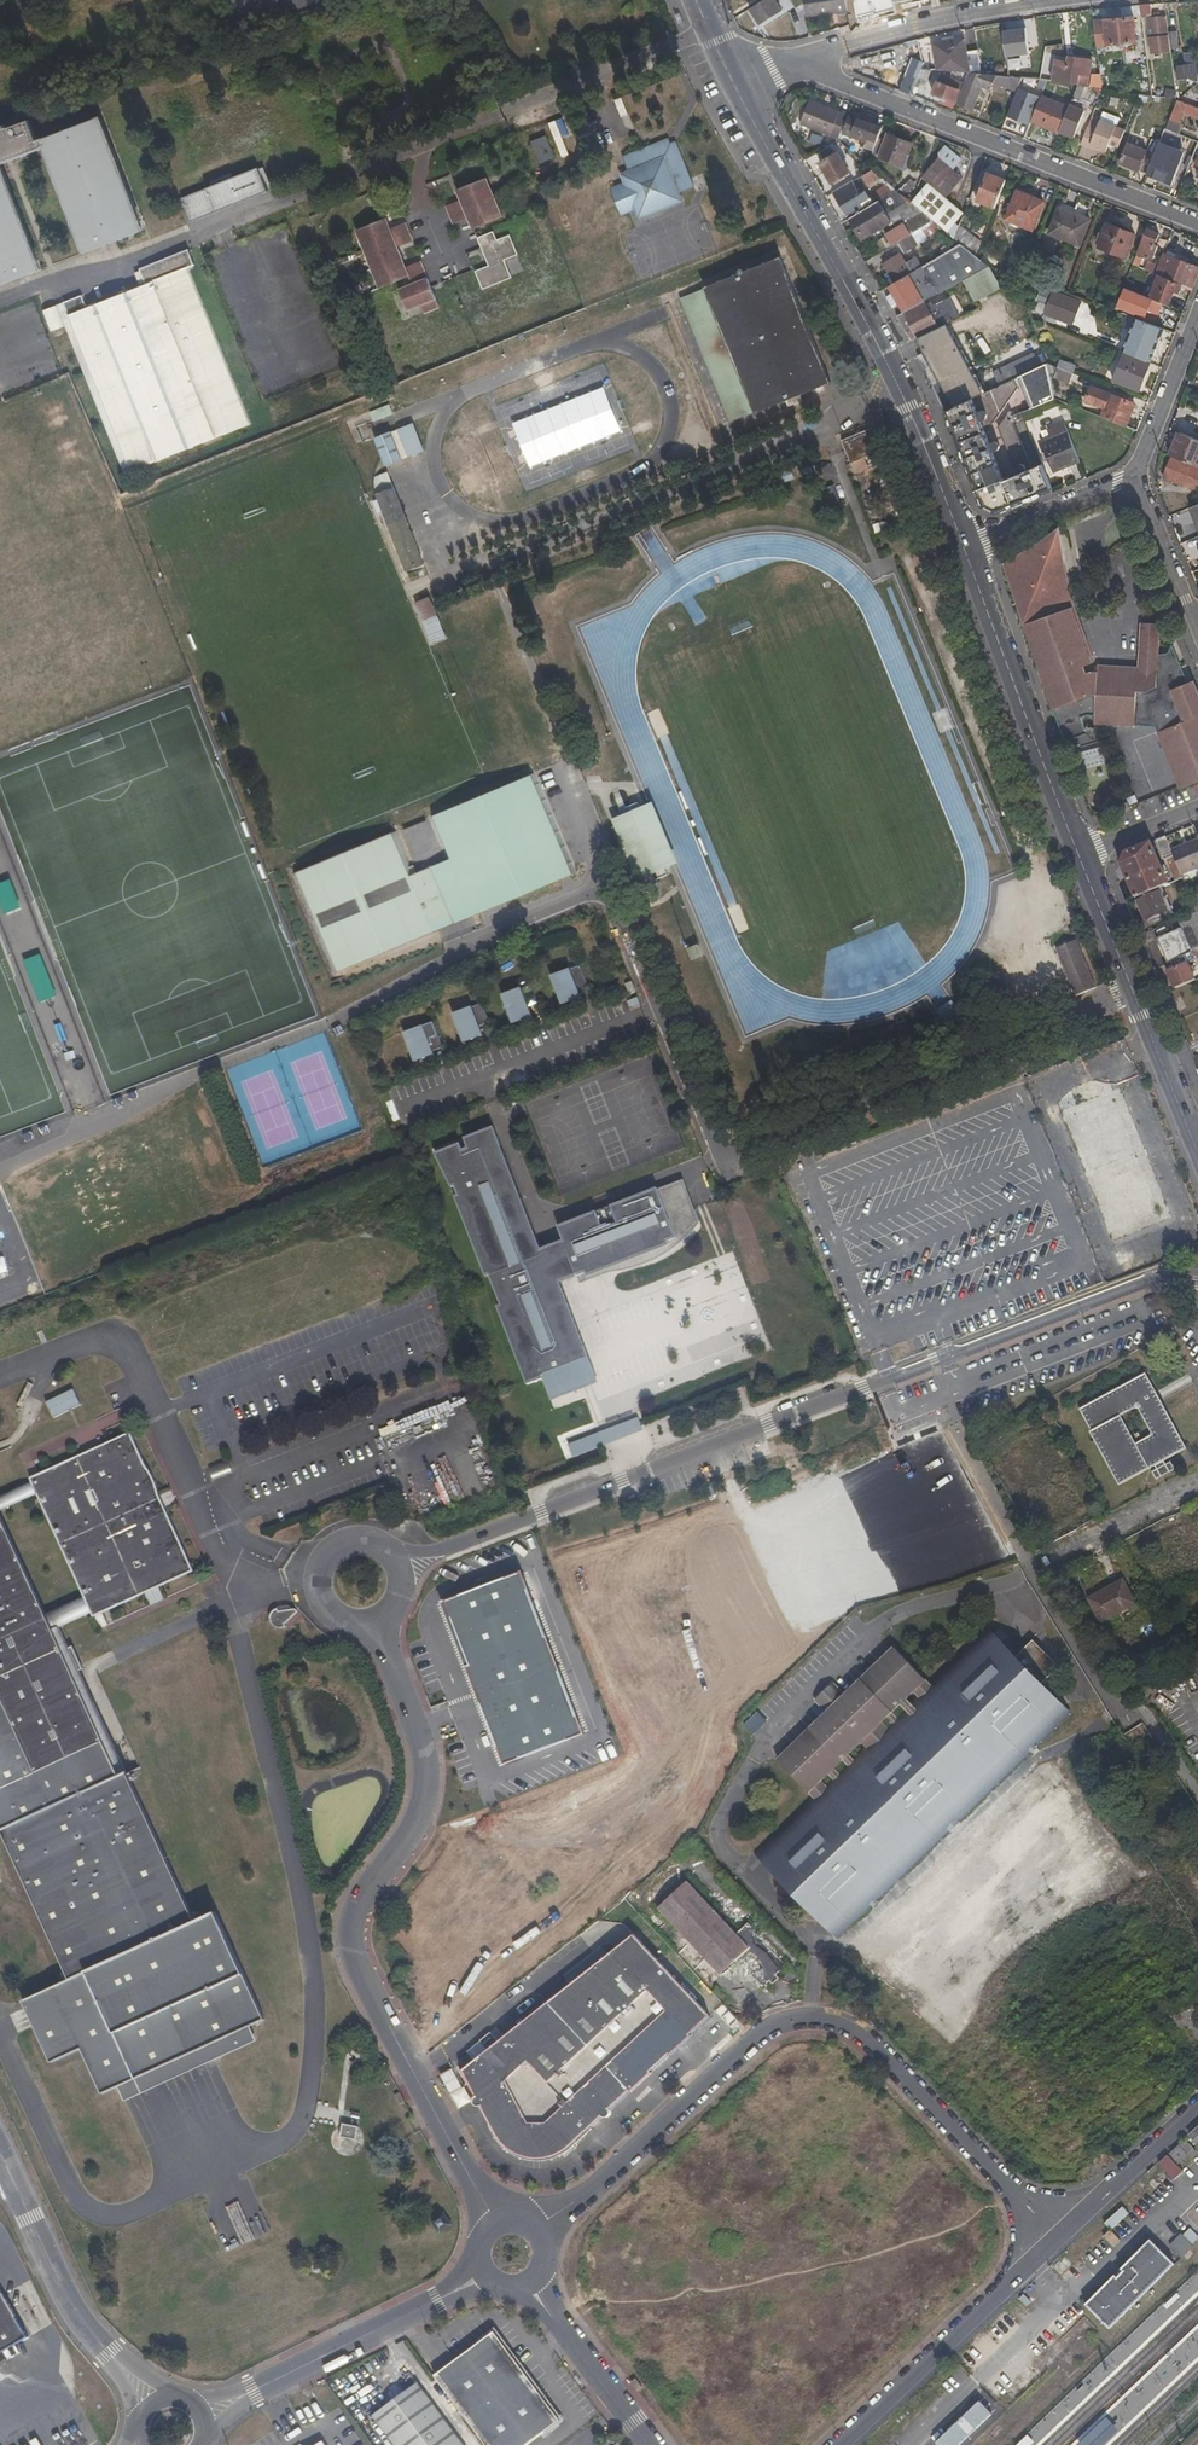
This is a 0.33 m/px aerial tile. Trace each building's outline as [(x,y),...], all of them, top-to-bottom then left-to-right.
[(783,12),(776,0),(766,0),(750,10),(760,26),(783,12)] [(848,13),(846,0),(804,0),(807,18),(848,13)] [(886,4),(885,0),(850,0),(853,15),(877,9),(876,7),(886,4)] [(681,13),(675,15),(679,25),(682,24),(684,22),(681,13)] [(1147,18),(1151,55),(1172,53),(1171,49),(1169,32),(1167,16),(1147,18)] [(1097,45),(1137,42),(1135,19),(1094,22),(1097,45)] [(1180,48),(1177,31),(1169,32),(1171,49),(1180,48)] [(1033,34),(1005,37),(1010,77),(1023,78),(1029,79),(1037,80),(1033,34)] [(969,73),(982,74),(978,53),(967,55),(964,39),(935,45),(939,70),(969,73)] [(1189,78),(1197,82),(1197,75),(1195,52),(1184,54),(1184,65),(1178,65),(1179,80),(1189,78)] [(1052,82),(1077,85),(1073,57),(1069,57),(1068,62),(1056,60),(1052,82)] [(1089,87),(1093,61),(1073,57),(1077,85),(1079,85),(1086,86),(1089,87)] [(912,58),(900,90),(912,95),(917,84),(922,69),(925,63),(912,58)] [(932,70),(922,69),(917,84),(925,87),(932,70)] [(992,91),(997,75),(982,74),(969,73),(962,90),(958,103),(968,107),(975,85),(992,91)] [(938,82),(933,94),(958,103),(962,90),(960,89),(963,82),(946,76),(943,83),(938,82)] [(1000,76),(997,84),(1003,86),(1007,77),(1000,76)] [(1023,78),(1010,77),(1007,77),(1003,86),(1018,91),(1019,89),(1023,78)] [(1086,86),(1079,85),(1069,108),(1062,127),(1073,131),(1082,135),(1086,126),(1073,120),(1086,86)] [(1042,98),(1019,89),(1018,91),(1009,115),(1031,124),(1032,122),(1042,98)] [(1166,89),(1164,98),(1178,100),(1176,90),(1166,89)] [(1042,98),(1032,122),(1060,132),(1062,127),(1069,108),(1042,98)] [(809,100),(800,124),(838,140),(841,134),(848,115),(809,100)] [(1166,130),(1180,136),(1184,125),(1181,124),(1185,114),(1197,119),(1197,108),(1178,100),(1166,130)] [(1119,119),(1105,113),(1102,121),(1116,126),(1119,119)] [(0,127),(0,212),(16,249),(27,276),(43,270),(3,165),(44,149),(83,254),(145,231),(101,115),(38,140),(30,120),(6,129),(5,125),(0,127)] [(874,150),(882,127),(848,115),(841,134),(866,143),(864,148),(874,150)] [(1109,144),(1118,148),(1125,130),(1116,126),(1102,121),(1093,117),(1088,128),(1081,146),(1090,149),(1092,145),(1099,148),(1107,150),(1109,144)] [(1071,137),(1073,131),(1062,127),(1060,132),(1071,137)] [(543,130),(529,136),(539,161),(553,155),(543,130)] [(903,165),(912,144),(887,134),(879,156),(903,165)] [(671,143),(669,138),(652,145),(653,150),(665,145),(667,151),(673,149),(678,160),(682,158),(675,141),(671,143)] [(1128,144),(1120,164),(1148,174),(1158,149),(1160,143),(1153,140),(1148,152),(1128,144)] [(621,216),(635,210),(638,218),(682,201),(679,193),(694,188),(682,158),(678,160),(673,149),(667,151),(665,145),(653,150),(652,145),(622,157),(628,172),(621,174),(625,183),(610,189),(621,216)] [(962,159),(947,146),(939,157),(953,170),(962,159)] [(1175,162),(1177,157),(1158,149),(1148,174),(1173,184),(1181,163),(1175,162)] [(820,164),(832,184),(834,183),(844,177),(850,173),(838,153),(820,164)] [(953,170),(939,157),(921,177),(928,182),(911,202),(923,212),(933,221),(954,239),(960,226),(956,222),(964,213),(946,197),(963,177),(953,170)] [(866,186),(881,177),(873,169),(860,177),(866,186)] [(977,201),(995,209),(1005,180),(988,172),(977,201)] [(846,181),(844,177),(834,183),(836,186),(846,181)] [(502,218),(486,178),(457,190),(459,200),(447,206),(454,224),(469,218),(473,229),(502,218)] [(867,207),(852,182),(834,193),(849,218),(867,207)] [(905,197),(897,190),(879,200),(884,209),(905,197)] [(1034,200),(1018,193),(1017,197),(1033,203),(1034,200)] [(909,200),(905,197),(884,209),(887,213),(909,200)] [(1033,229),(1043,203),(1034,200),(1033,203),(1017,197),(1007,220),(1033,229)] [(879,200),(867,207),(849,218),(854,227),(884,209),(879,200)] [(887,213),(884,209),(854,227),(863,240),(892,223),(887,213)] [(1050,233),(1079,244),(1088,220),(1059,209),(1050,233)] [(27,276),(16,249),(0,212),(0,286),(27,276)] [(923,212),(896,229),(902,240),(919,230),(933,221),(923,212)] [(396,253),(394,248),(397,247),(412,241),(406,223),(390,229),(386,218),(357,230),(362,242),(366,240),(372,255),(368,257),(377,280),(381,279),(384,287),(396,282),(407,310),(420,304),(424,313),(439,308),(421,261),(405,268),(403,269),(400,263),(403,261),(399,252),(396,253)] [(1099,246),(1126,257),(1134,235),(1107,224),(1103,233),(1099,232),(1096,240),(1100,242),(1099,246)] [(976,256),(981,243),(960,226),(954,239),(961,244),(976,256)] [(1156,245),(1161,234),(1147,228),(1137,253),(1153,260),(1158,246),(1156,245)] [(896,229),(885,235),(893,246),(902,240),(896,229)] [(924,238),(919,230),(902,240),(909,250),(920,243),(919,241),(924,238)] [(497,240),(493,231),(477,238),(488,265),(475,271),(483,289),(512,278),(504,260),(517,255),(509,235),(497,240)] [(362,242),(368,257),(372,255),(366,240),(362,242)] [(911,273),(894,283),(889,286),(904,312),(926,301),(964,280),(990,266),(976,256),(961,244),(941,257),(948,270),(937,276),(930,263),(911,273)] [(87,307),(82,295),(63,303),(130,472),(250,425),(200,300),(186,267),(193,264),(187,249),(139,269),(145,283),(87,307)] [(900,254),(883,264),(894,283),(911,273),(900,254)] [(1197,274),(1197,268),(1163,254),(1159,265),(1156,273),(1159,275),(1182,284),(1193,288),(1197,274)] [(1143,259),(1136,257),(1133,264),(1139,267),(1143,259)] [(831,383),(780,258),(679,299),(729,423),(831,383)] [(1151,262),(1148,270),(1156,273),(1159,265),(1151,262)] [(975,303),(1001,288),(990,266),(964,280),(975,303)] [(1182,284),(1159,275),(1150,297),(1170,305),(1175,291),(1179,292),(1182,284)] [(1046,306),(1051,294),(1040,289),(1035,302),(1046,306)] [(1145,317),(1152,300),(1126,290),(1119,307),(1145,317)] [(1043,314),(1072,325),(1081,302),(1052,291),(1051,294),(1046,306),(1043,314)] [(965,315),(955,295),(950,297),(961,317),(965,315)] [(926,301),(904,312),(896,316),(906,333),(910,334),(917,333),(919,338),(946,325),(961,317),(950,297),(934,305),(931,302),(928,303),(926,301)] [(63,303),(56,305),(65,327),(113,449),(123,474),(130,472),(63,303)] [(56,305),(43,311),(52,332),(65,327),(56,305)] [(1159,337),(1162,329),(1136,319),(1126,345),(1154,356),(1161,338),(1159,337)] [(953,339),(946,325),(919,338),(926,352),(942,381),(968,369),(953,339)] [(981,363),(965,332),(953,339),(968,369),(981,363)] [(1154,356),(1126,345),(1123,352),(1124,353),(1150,363),(1154,356)] [(942,381),(926,352),(919,356),(935,384),(942,381)] [(1139,391),(1150,363),(1124,353),(1113,381),(1139,391)] [(1022,376),(1040,367),(1034,354),(993,373),(999,386),(1014,379),(1018,377),(1022,376)] [(1057,367),(1073,373),(1076,365),(1060,359),(1057,367)] [(1055,398),(1050,378),(1047,363),(1040,367),(1022,376),(1034,407),(1055,398)] [(1068,384),(1073,373),(1057,367),(1047,363),(1050,378),(1068,384)] [(968,369),(942,381),(955,407),(982,394),(968,369)] [(1023,412),(1034,407),(1022,376),(1018,377),(1029,405),(1021,408),(1023,412)] [(1019,388),(1014,379),(999,386),(982,394),(955,407),(946,412),(963,459),(983,508),(997,514),(1053,491),(1042,464),(1032,468),(1013,423),(1023,418),(1021,413),(1014,416),(1012,411),(1008,412),(998,427),(1013,465),(1017,467),(1016,469),(1018,474),(1010,477),(1000,469),(994,453),(999,448),(1000,446),(998,443),(996,442),(994,442),(990,443),(986,433),(1019,388)] [(1085,401),(1104,408),(1101,417),(1126,427),(1135,404),(1091,387),(1085,401)] [(385,467),(424,450),(413,423),(373,439),(385,467)] [(884,450),(874,427),(841,440),(851,463),(884,450)] [(1062,464),(1078,458),(1068,432),(1042,443),(1054,473),(1064,468),(1062,464)] [(1178,432),(1169,455),(1171,456),(1174,456),(1182,434),(1178,432)] [(1182,434),(1174,456),(1197,466),(1197,440),(1182,434)] [(1197,490),(1197,466),(1174,456),(1171,456),(1163,477),(1197,491),(1197,490)] [(1064,468),(1080,462),(1078,458),(1062,464),(1064,468)] [(376,494),(406,572),(424,564),(394,486),(393,487),(387,472),(374,477),(374,487),(376,494)] [(1027,557),(1003,566),(1009,576),(1027,625),(1025,626),(1055,710),(1066,741),(1069,740),(1115,724),(1136,725),(1136,717),(1156,719),(1160,731),(1158,733),(1180,788),(1181,789),(1197,782),(1197,690),(1194,681),(1188,684),(1181,686),(1168,654),(1167,650),(1159,651),(1160,626),(1142,625),(1140,668),(1099,665),(1097,682),(1093,671),(1090,663),(1092,662),(1088,651),(1064,582),(1056,567),(1062,561),(1054,541),(1033,548),(1033,557),(1027,557)] [(415,603),(433,645),(448,639),(429,596),(415,603)] [(1181,664),(1173,646),(1168,654),(1181,686),(1188,684),(1181,667),(1180,667),(1179,665),(1181,664)] [(427,817),(445,861),(413,874),(410,866),(407,867),(393,832),(295,873),(337,972),(434,933),(430,923),(465,908),(469,917),(572,875),(530,775),(427,817)] [(620,811),(623,818),(615,822),(638,879),(646,876),(649,883),(668,876),(665,868),(674,865),(650,807),(641,811),(638,804),(620,811)] [(1124,815),(1132,812),(1131,808),(1129,804),(1121,807),(1123,812),(1124,815)] [(1173,856),(1171,849),(1167,839),(1157,843),(1164,860),(1166,859),(1173,856)] [(1171,849),(1173,856),(1181,876),(1197,869),(1197,839),(1171,849)] [(1151,843),(1126,853),(1122,862),(1137,898),(1159,888),(1168,884),(1151,843)] [(1166,859),(1175,882),(1183,878),(1181,876),(1173,856),(1166,859)] [(1146,920),(1168,911),(1159,888),(1137,898),(1136,898),(1146,920)] [(1158,939),(1168,963),(1193,953),(1192,948),(1197,945),(1197,927),(1185,933),(1183,928),(1158,939)] [(1056,949),(1075,997),(1096,989),(1076,941),(1056,949)] [(1193,953),(1168,963),(1165,965),(1176,989),(1196,980),(1194,974),(1196,972),(1195,967),(1192,968),(1189,963),(1197,959),(1197,951),(1193,953)] [(570,969),(570,968),(551,976),(562,1005),(581,997),(580,994),(590,990),(580,965),(570,969)] [(631,981),(625,983),(630,994),(636,992),(631,981)] [(521,988),(521,987),(502,995),(513,1024),(532,1016),(528,1007),(538,1003),(531,984),(521,988)] [(639,1003),(637,997),(628,1001),(630,1007),(639,1003)] [(472,1007),(472,1006),(453,1013),(464,1043),(483,1035),(479,1026),(489,1022),(482,1003),(472,1007)] [(423,1026),(423,1025),(403,1033),(415,1062),(434,1054),(433,1051),(443,1047),(433,1022),(423,1026)] [(1055,1097),(1105,1249),(1148,1234),(1148,1233),(1174,1224),(1124,1074),(1055,1097)] [(493,1126),(464,1137),(468,1147),(497,1136),(493,1126)] [(463,1149),(460,1143),(437,1151),(445,1168),(448,1167),(455,1186),(458,1195),(489,1275),(501,1304),(497,1306),(527,1385),(544,1378),(549,1376),(550,1380),(552,1380),(554,1379),(558,1379),(561,1378),(564,1376),(567,1374),(570,1371),(572,1368),(572,1366),(568,1354),(567,1354),(541,1289),(560,1282),(577,1275),(586,1272),(588,1277),(600,1270),(617,1265),(625,1263),(625,1262),(643,1258),(660,1251),(678,1240),(688,1233),(692,1228),(693,1228),(700,1221),(695,1209),(692,1210),(683,1188),(686,1187),(683,1179),(558,1227),(564,1241),(542,1250),(535,1233),(526,1237),(524,1231),(533,1228),(497,1136),(468,1147),(463,1149)] [(448,1167),(445,1168),(437,1151),(435,1152),(451,1188),(455,1186),(448,1167)] [(486,1277),(489,1275),(458,1195),(455,1196),(486,1277)] [(693,1233),(701,1225),(700,1221),(693,1228),(692,1228),(688,1233),(678,1240),(660,1251),(643,1258),(625,1262),(625,1263),(617,1265),(600,1270),(588,1277),(586,1272),(577,1275),(580,1284),(611,1272),(618,1268),(626,1265),(644,1261),(662,1254),(680,1243),(693,1233)] [(552,1380),(550,1380),(549,1376),(544,1378),(552,1400),(599,1382),(560,1282),(541,1289),(567,1354),(568,1354),(572,1366),(572,1368),(570,1371),(567,1374),(564,1376),(561,1378),(558,1379),(554,1379),(552,1380)] [(894,1349),(896,1357),(913,1351),(910,1342),(894,1349)] [(1164,1461),(1186,1449),(1145,1373),(1079,1410),(1119,1485),(1155,1466),(1164,1461)] [(73,1391),(45,1403),(52,1419),(80,1407),(73,1391)] [(639,1417),(568,1444),(573,1457),(644,1430),(639,1417)] [(131,1433),(31,1478),(33,1482),(38,1494),(85,1596),(92,1612),(94,1616),(195,1570),(131,1433)] [(1155,1466),(1156,1469),(1166,1465),(1164,1461),(1155,1466)] [(1174,1469),(1171,1463),(1166,1465),(1156,1469),(1152,1472),(1156,1480),(1174,1469)] [(33,1482),(0,1497),(0,1511),(38,1494),(33,1482)] [(119,1775),(54,1630),(46,1614),(0,1514),(0,1822),(72,1979),(25,2000),(54,2062),(84,2048),(105,2094),(203,2049),(206,2056),(214,2052),(216,2059),(255,2041),(256,2040),(257,2039),(257,2038),(257,2037),(257,2036),(252,2026),(265,2020),(216,1912),(195,1922),(126,1772),(125,1772),(119,1775)] [(519,1571),(439,1602),(501,1765),(582,1734),(519,1571)] [(1123,1578),(1086,1598),(1099,1622),(1136,1603),(1123,1578)] [(60,1627),(92,1612),(85,1596),(46,1614),(54,1630),(60,1627)] [(286,1626),(285,1623),(297,1613),(297,1612),(297,1610),(297,1609),(295,1609),(279,1611),(278,1608),(275,1609),(272,1612),(271,1615),(270,1619),(271,1623),(273,1625),(277,1627),(280,1628),(283,1628),(286,1626)] [(69,1648),(60,1627),(54,1630),(119,1775),(125,1772),(80,1670),(84,1669),(73,1646),(69,1648)] [(929,1683),(892,1647),(844,1694),(826,1712),(776,1760),(812,1797),(754,1854),(837,1939),(1070,1712),(1042,1684),(1058,1667),(1033,1640),(1016,1657),(988,1627),(929,1683)] [(1188,1652),(1197,1674),(1197,1646),(1188,1652)] [(833,1682),(814,1701),(826,1712),(844,1694),(833,1682)] [(1121,1736),(1088,1757),(1096,1771),(1131,1749),(1121,1736)] [(1195,1865),(1197,1863),(1197,1830),(1180,1843),(1195,1865)] [(720,1975),(750,1948),(736,1933),(686,1881),(657,1909),(720,1975)] [(788,1964),(748,1923),(736,1933),(750,1948),(736,1962),(762,1990),(770,1982),(777,1975),(788,1964)] [(669,2055),(671,2056),(693,2036),(692,2034),(711,2016),(634,1934),(506,2036),(528,2059),(584,2133),(602,2116),(605,2118),(609,2118),(611,2116),(612,2112),(611,2109),(629,2092),(631,2093),(653,2073),(652,2071),(669,2055)] [(773,1986),(780,1979),(777,1975),(770,1982),(773,1986)] [(506,2036),(461,2075),(502,2148),(519,2161),(540,2164),(564,2154),(584,2133),(506,2036)] [(474,2048),(466,2055),(470,2060),(478,2053),(474,2048)] [(453,2071),(442,2076),(452,2094),(462,2089),(453,2071)] [(406,2102),(400,2092),(395,2096),(400,2106),(406,2102)] [(358,2126),(342,2124),(340,2137),(356,2140),(358,2126)] [(1190,2136),(1197,2145),(1197,2129),(1190,2136)] [(1197,2153),(1186,2140),(1169,2154),(1179,2165),(1188,2157),(1190,2159),(1197,2153)] [(1182,2172),(1168,2156),(1158,2165),(1173,2181),(1182,2172)] [(440,2232),(451,2224),(445,2213),(433,2221),(440,2232)] [(1192,2246),(1181,2235),(1169,2247),(1180,2258),(1192,2246)] [(1116,2278),(1114,2275),(1084,2305),(1108,2329),(1174,2265),(1149,2240),(1120,2270),(1122,2272),(1116,2278)] [(448,2257),(444,2251),(433,2258),(438,2264),(448,2257)] [(28,2335),(0,2288),(0,2352),(28,2335)] [(435,2375),(487,2444),(527,2444),(560,2420),(495,2331),(435,2375)] [(417,2381),(373,2414),(396,2444),(465,2444),(417,2381)] [(989,2400),(974,2417),(986,2429),(1002,2412),(989,2400)] [(1108,2418),(1080,2444),(1103,2444),(1119,2430),(1108,2418)]
